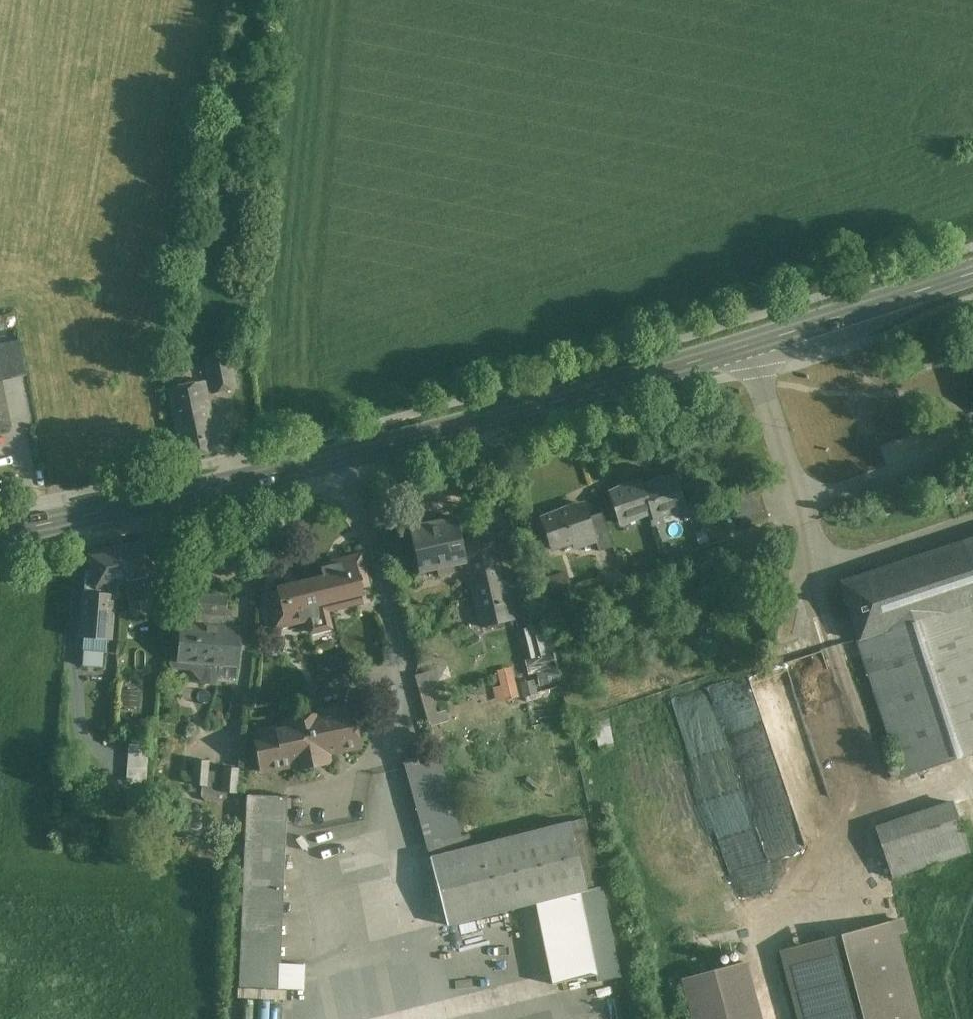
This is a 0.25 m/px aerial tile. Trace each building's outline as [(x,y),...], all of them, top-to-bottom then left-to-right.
[(19,341),(7,343),(14,373),(25,371),(19,341)] [(0,345),(0,374),(1,376),(14,373),(7,343),(0,345)] [(230,354),(206,358),(213,394),(236,389),(230,354)] [(11,427),(1,382),(0,382),(0,429),(11,427)] [(203,382),(170,388),(184,459),(218,452),(203,382)] [(677,476),(662,478),(645,487),(643,488),(651,512),(650,512),(652,518),(656,517),(669,510),(686,504),(677,476)] [(643,482),(629,484),(611,493),(611,491),(608,492),(620,525),(637,517),(650,512),(651,512),(643,488),(645,487),(643,482)] [(760,489),(733,498),(742,527),(769,518),(760,489)] [(572,505),(540,519),(550,549),(572,542),(574,547),(595,540),(596,540),(589,517),(585,504),(583,505),(583,507),(574,509),(572,505)] [(613,547),(602,513),(589,517),(596,540),(595,540),(599,551),(613,547)] [(458,519),(410,528),(420,573),(438,569),(439,577),(456,574),(454,566),(467,563),(463,543),(458,519)] [(496,537),(463,543),(467,563),(470,563),(483,629),(517,622),(511,590),(507,591),(496,537)] [(963,541),(972,572),(972,538),(963,541)] [(143,541),(116,547),(124,583),(133,581),(150,577),(151,577),(143,541)] [(839,582),(859,641),(972,602),(972,572),(963,541),(839,582)] [(116,547),(90,553),(94,570),(98,588),(115,585),(124,583),(116,547)] [(361,554),(330,562),(333,575),(317,579),(323,603),(324,603),(362,594),(363,594),(361,588),(369,586),(361,554)] [(115,585),(98,588),(94,570),(86,571),(84,594),(113,597),(113,599),(119,598),(115,585)] [(150,577),(133,581),(137,600),(154,596),(150,577)] [(317,579),(297,583),(284,586),(285,586),(277,588),(278,590),(270,592),(273,604),(268,606),(274,629),(306,621),(327,616),(324,603),(323,603),(317,579)] [(113,597),(84,594),(81,636),(110,638),(113,599),(113,597)] [(324,603),(327,616),(330,616),(329,612),(364,603),(362,594),(324,603)] [(226,598),(197,595),(195,625),(180,624),(177,663),(191,664),(237,668),(239,668),(242,629),(228,628),(228,624),(224,621),(226,598)] [(857,641),(902,777),(972,753),(972,602),(859,641),(857,641)] [(330,616),(327,616),(306,621),(309,635),(333,629),(330,616)] [(538,625),(518,629),(525,659),(544,655),(538,625)] [(749,673),(798,838),(837,826),(787,662),(749,673)] [(191,664),(191,670),(203,683),(227,685),(236,678),(237,668),(191,664)] [(517,679),(494,682),(496,701),(520,698),(517,679)] [(437,712),(430,685),(419,688),(427,715),(437,712)] [(318,714),(306,717),(307,722),(274,728),(275,733),(260,736),(263,750),(257,751),(261,772),(294,765),(295,767),(298,770),(310,767),(314,761),(326,759),(330,753),(361,747),(352,705),(318,711),(318,714)] [(437,712),(427,715),(430,725),(440,722),(437,712)] [(128,781),(147,782),(149,743),(129,743),(128,781)] [(438,754),(405,762),(427,845),(460,836),(438,754)] [(209,763),(195,762),(193,786),(207,788),(209,763)] [(239,770),(225,769),(223,793),(222,794),(227,795),(237,795),(239,770)] [(223,793),(201,791),(201,797),(208,803),(221,804),(227,798),(227,795),(222,794),(223,793)] [(287,797),(247,795),(246,820),(286,822),(287,797)] [(954,803),(876,828),(893,878),(970,853),(954,803)] [(601,886),(585,818),(570,822),(587,890),(601,886)] [(286,822),(246,820),(240,987),(279,988),(286,822)] [(429,857),(429,858),(438,891),(447,925),(578,892),(587,890),(570,822),(471,847),(429,857)] [(460,836),(427,845),(429,857),(471,847),(468,834),(460,836)] [(587,890),(578,892),(597,982),(620,977),(601,886),(587,890)] [(782,951),(800,1018),(917,1018),(894,934),(904,931),(901,920),(782,951)] [(737,958),(737,956),(737,954),(736,953),(734,952),(732,951),(730,952),(729,953),(728,955),(727,956),(727,957),(728,958),(728,959),(729,960),(731,961),(732,961),(734,961),(736,960),(737,958)] [(718,957),(718,959),(718,961),(719,963),(721,964),(723,964),(725,964),(726,962),(727,961),(728,959),(728,958),(727,957),(726,955),(725,954),(723,954),(721,954),(719,956),(718,957)] [(683,978),(694,1018),(758,1018),(743,962),(683,978)]
